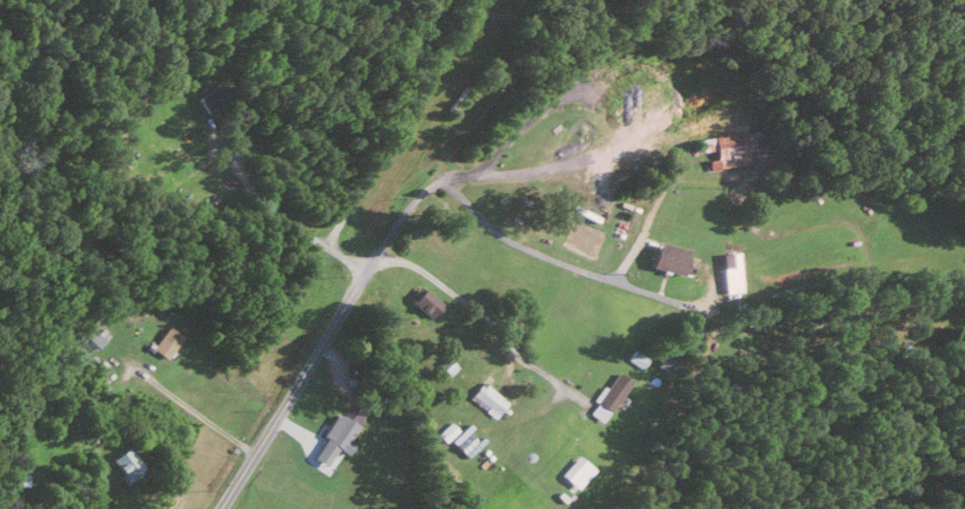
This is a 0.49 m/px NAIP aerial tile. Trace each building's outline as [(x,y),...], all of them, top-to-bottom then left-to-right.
[(194,97),(205,116),(227,103),(217,84),(194,97)] [(698,137),(700,152),(714,150),(715,159),(707,160),(708,169),(747,164),(746,150),(757,149),(755,130),(698,137)] [(687,250),(656,241),(649,267),(680,276),(687,250)] [(724,293),(741,291),(736,251),(719,254),(724,293)] [(440,302),(421,286),(410,300),(429,315),(440,302)] [(81,333),(95,346),(102,338),(89,325),(81,333)] [(150,348),(166,357),(180,334),(164,325),(150,348)] [(653,364),(669,372),(678,352),(663,345),(653,364)] [(626,358),(639,367),(646,357),(632,348),(626,358)] [(601,421),(629,379),(615,370),(605,386),(601,383),(591,399),(594,401),(587,412),(601,421)] [(494,416),(506,399),(479,380),(467,398),(494,416)] [(357,424),(336,410),(321,434),(324,436),(312,456),(324,464),(336,446),(347,452),(352,443),(347,440),(357,424)] [(436,433),(444,442),(457,428),(448,420),(436,433)] [(465,426),(450,440),(465,456),(480,442),(465,426)] [(109,455),(125,482),(144,471),(128,444),(109,455)] [(574,487),(593,468),(577,453),(559,472),(574,487)] [(93,484),(104,474),(94,463),(83,474),(93,484)]
